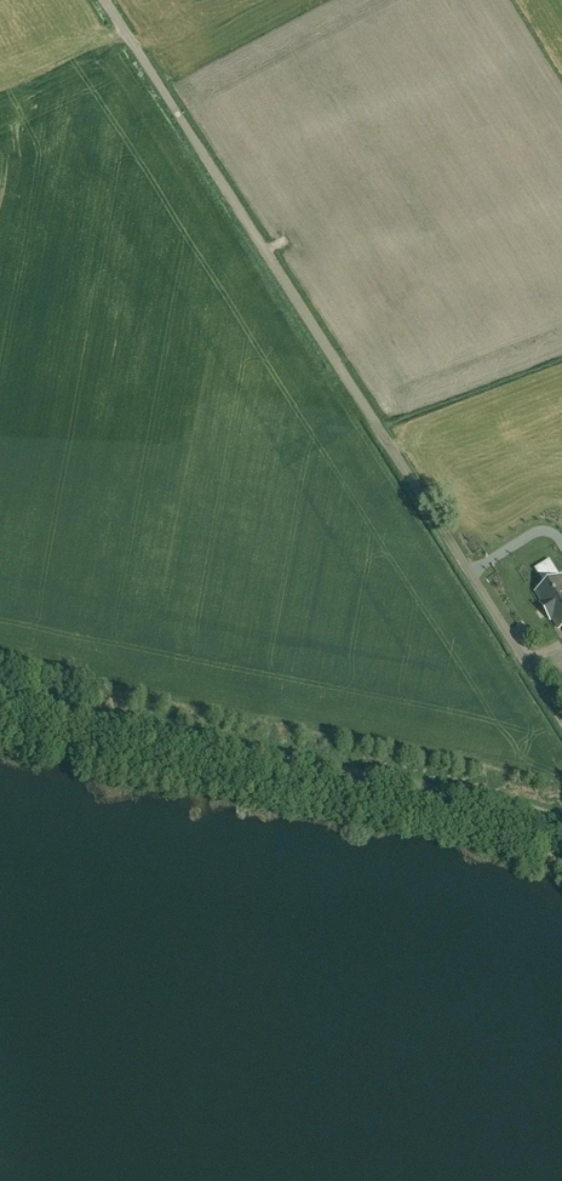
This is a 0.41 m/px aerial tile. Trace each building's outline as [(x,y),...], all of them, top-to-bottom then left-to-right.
[(548,610),(561,602),(561,577),(561,576),(537,592),(548,610)] [(548,610),(560,628),(561,627),(561,602),(548,610)]
